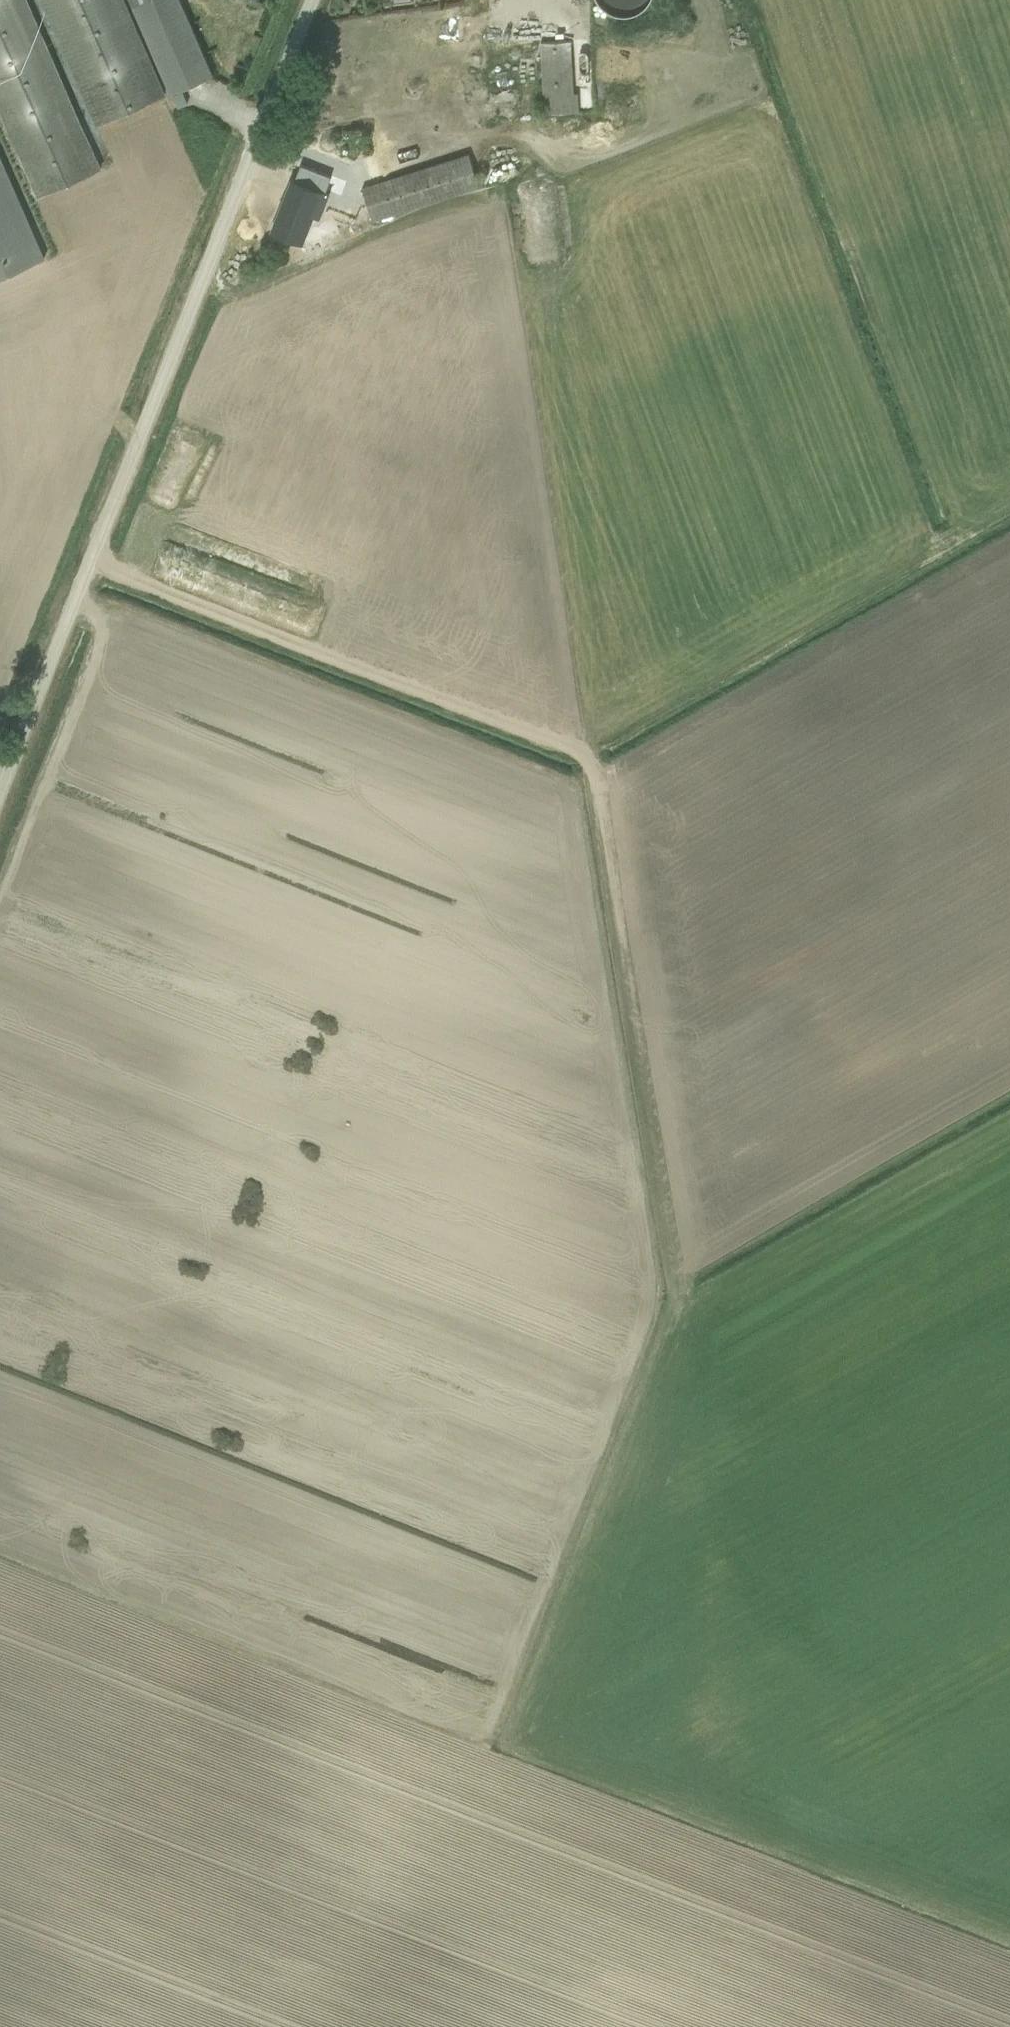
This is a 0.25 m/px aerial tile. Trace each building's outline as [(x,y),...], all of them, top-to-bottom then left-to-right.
[(35,199),(100,171),(26,0),(0,0),(0,118),(35,199)] [(95,124),(164,94),(123,0),(41,0),(95,124)] [(214,75),(181,0),(130,0),(171,93),(214,75)] [(549,114),(585,114),(583,0),(547,0),(549,114)] [(379,223),(489,192),(479,157),(369,188),(379,223)] [(44,260),(0,160),(0,279),(44,260)] [(324,199),(275,186),(259,241),(302,257),(324,199)] [(373,214),(348,225),(355,242),(380,231),(373,214)]
